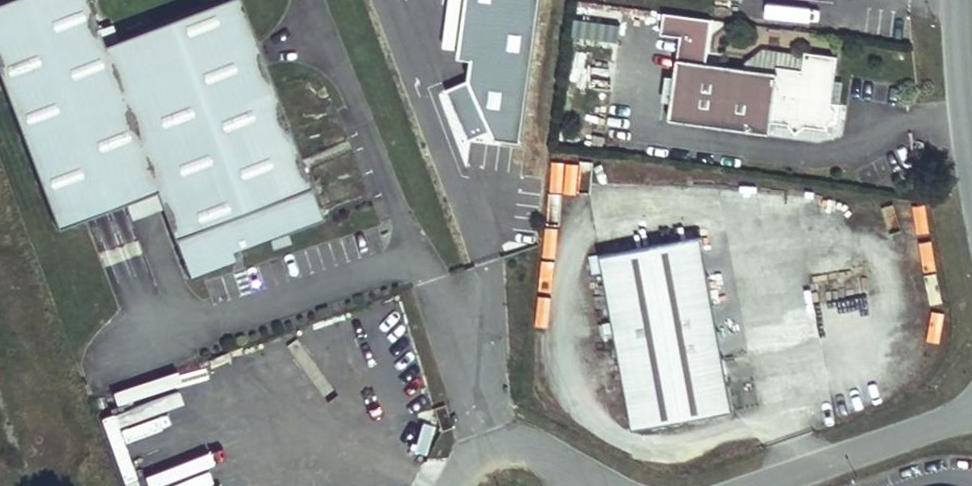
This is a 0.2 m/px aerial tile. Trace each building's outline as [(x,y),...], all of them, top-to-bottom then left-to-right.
[(0,2),(0,82),(56,229),(154,192),(187,279),(234,261),(231,252),(321,217),(238,0),(222,0),(116,40),(111,25),(96,31),(85,0),(5,0),(0,2)] [(541,0),(466,0),(459,62),(470,67),(468,84),(450,89),(465,142),(485,137),(496,142),(525,145),(541,0)] [(802,56),(762,50),(742,68),(774,72),(774,66),(800,69),(802,56)] [(836,56),(803,52),(802,56),(800,69),(774,66),(774,72),(742,68),(675,60),(667,120),(768,134),(769,122),(786,124),(793,133),(802,127),(826,129),(827,123),(829,103),(836,56)] [(838,105),(829,103),(827,123),(835,125),(838,105)] [(695,237),(584,258),(587,273),(597,271),(628,430),(728,411),(695,237)]
